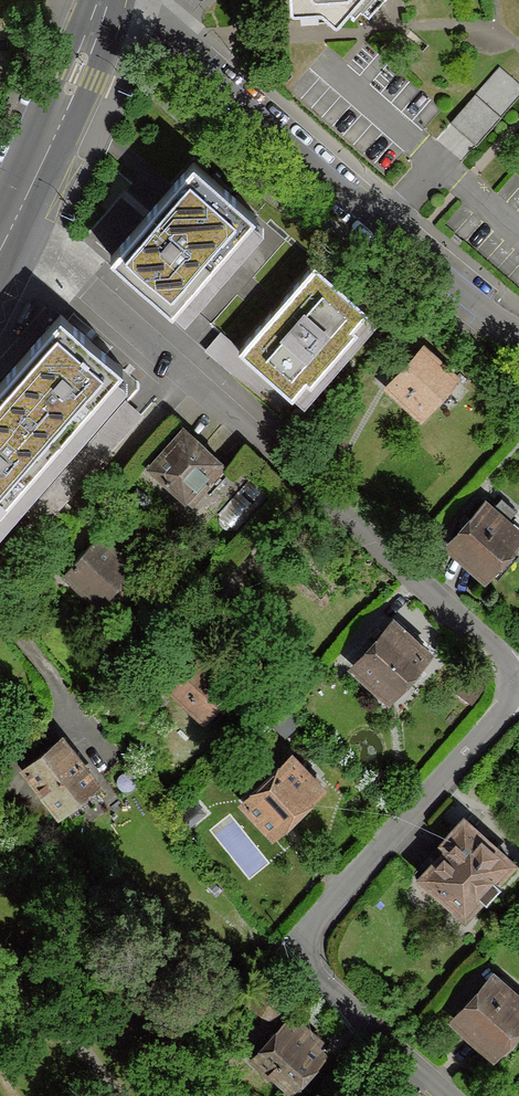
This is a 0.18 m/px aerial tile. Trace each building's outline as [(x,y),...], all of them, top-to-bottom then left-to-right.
[(292,6),(322,5),(337,19),(350,6),(354,10),(363,0),(291,0),(292,6)] [(450,123),(475,147),(518,96),(518,86),(514,82),(499,69),(488,81),(481,89),(450,123)] [(193,162),(112,255),(173,308),(254,215),(193,162)] [(292,393),(366,309),(313,263),(239,347),(292,393)] [(122,362),(66,309),(0,383),(0,504),(122,362)] [(424,350),(390,389),(419,414),(453,376),(424,350)] [(184,428),(152,466),(193,503),(210,483),(204,478),(220,460),(184,428)] [(250,478),(218,514),(236,531),(268,494),(250,478)] [(517,535),(487,507),(454,543),(484,571),(517,535)] [(99,536),(66,573),(100,604),(134,567),(99,536)] [(395,624),(358,663),(389,692),(426,652),(395,624)] [(200,654),(170,688),(205,719),(235,685),(200,654)] [(95,779),(63,737),(27,767),(59,808),(65,804),(89,784),(95,779)] [(293,757),(247,801),(273,827),(319,784),(293,757)] [(89,784),(65,804),(73,815),(98,794),(89,784)] [(446,849),(495,891),(502,884),(496,879),(512,861),(465,818),(445,839),(451,844),(446,849)] [(446,849),(423,873),(466,912),(481,895),(487,899),(495,891),(446,849)] [(499,974),(461,1016),(495,1046),(518,1018),(518,1001),(508,992),(512,987),(499,974)] [(267,975),(251,1003),(275,1019),(292,990),(267,975)] [(295,1030),(287,1022),(257,1056),(291,1086),(321,1054),(314,1047),(320,1041),(301,1023),(295,1030)]
